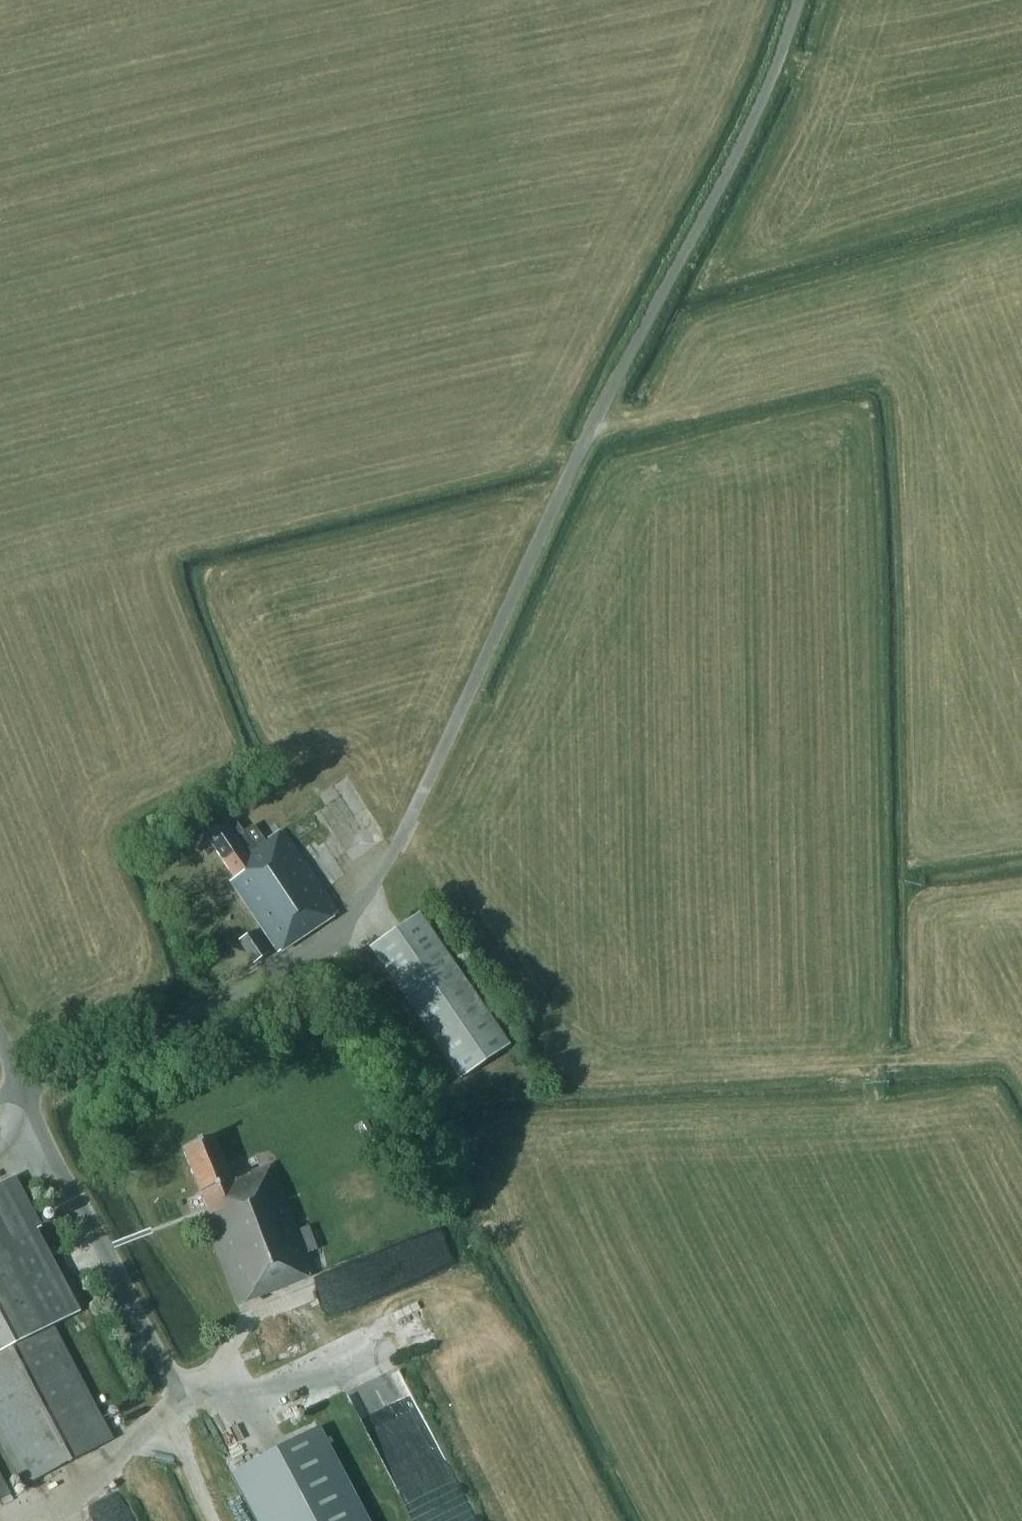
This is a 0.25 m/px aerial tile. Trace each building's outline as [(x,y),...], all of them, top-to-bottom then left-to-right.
[(283,829),(293,843),(313,830),(304,815),(283,829)] [(336,914),(282,833),(266,843),(255,825),(244,832),(237,822),(229,827),(227,824),(208,836),(237,879),(232,882),(278,952),(336,914)] [(419,917),(368,950),(456,1085),(507,1052),(419,917)] [(237,942),(251,965),(269,951),(254,929),(237,942)] [(205,1223),(235,1303),(313,1273),(271,1164),(229,1180),(212,1136),(181,1148),(209,1222),(205,1223)] [(40,1228),(13,1177),(0,1184),(0,1440),(24,1486),(113,1439),(53,1326),(76,1314),(33,1232),(40,1228)] [(257,1520),(370,1520),(319,1426),(231,1473),(257,1520)] [(9,1494),(0,1476),(0,1499),(9,1494)]
